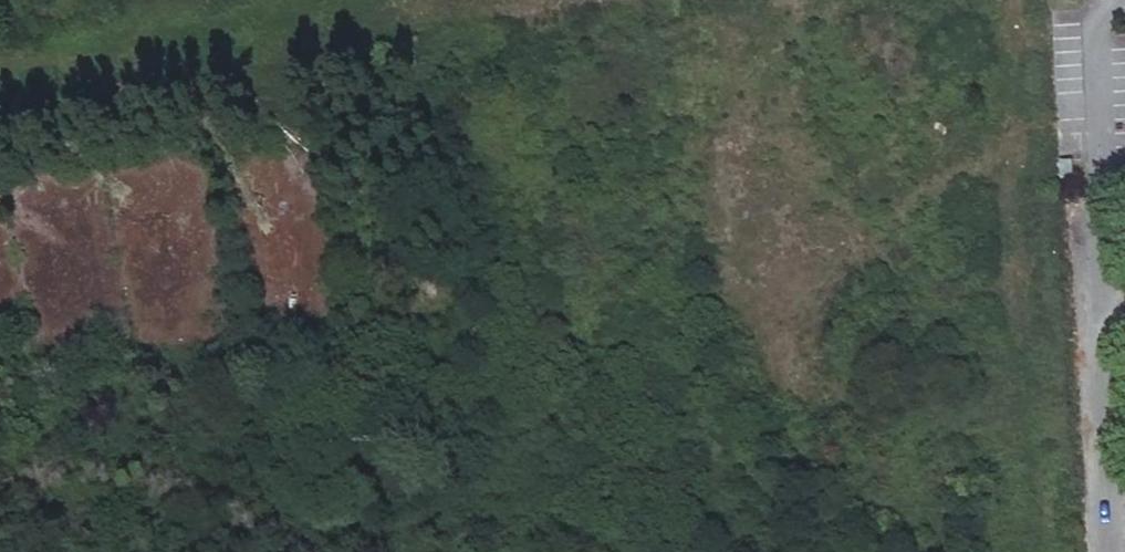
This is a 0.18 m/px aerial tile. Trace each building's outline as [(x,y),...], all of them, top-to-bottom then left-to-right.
[(1062,176),(1073,176),(1073,159),(1062,159),(1062,176)]
